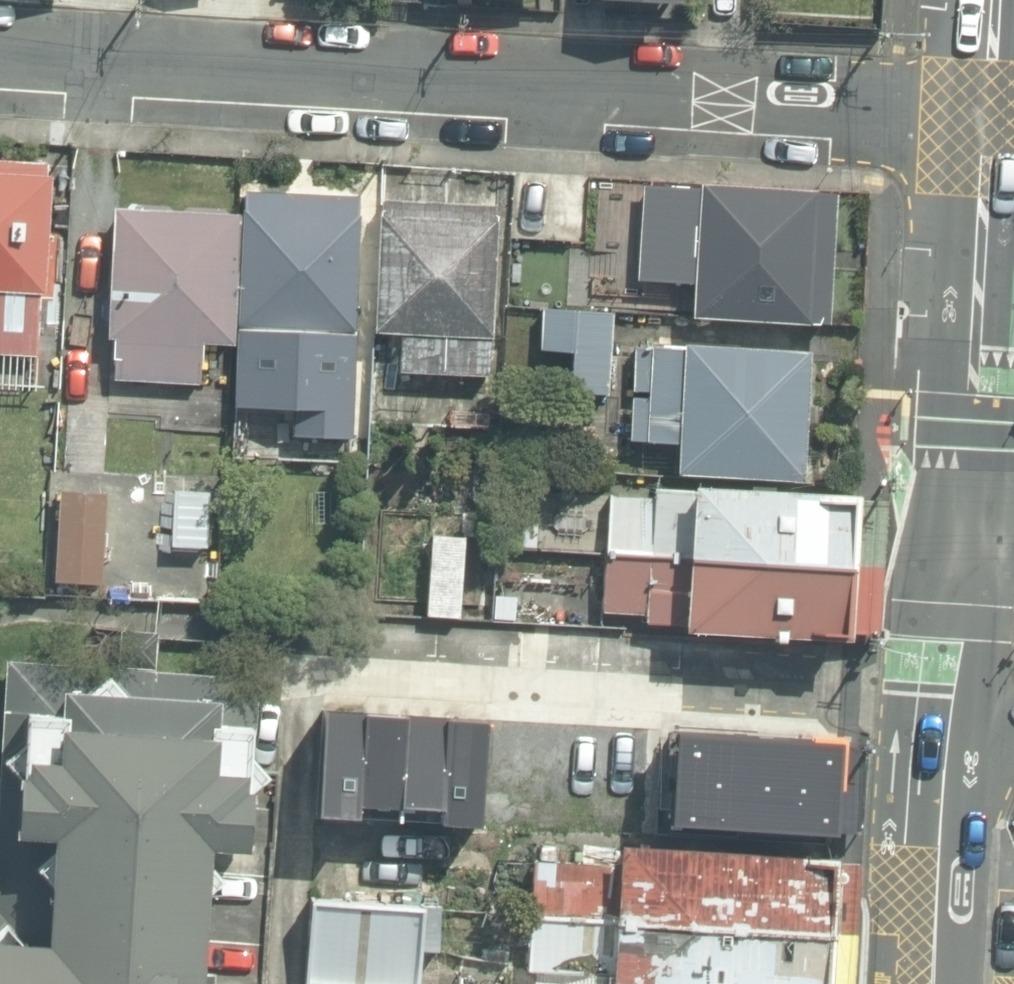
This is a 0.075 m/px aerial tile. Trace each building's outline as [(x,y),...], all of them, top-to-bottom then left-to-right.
[(615,14),(616,0),(575,0),(574,11),(615,14)] [(38,352),(49,164),(0,161),(0,350),(38,352)] [(583,278),(621,281),(627,179),(590,177),(583,278)] [(694,316),(812,324),(812,318),(828,319),(836,197),(818,195),(818,191),(703,184),(703,189),(650,186),(649,212),(639,211),(638,230),(665,232),(665,238),(650,237),(648,278),(696,282),(694,316)] [(365,197),(246,190),(234,404),(290,407),(288,438),(351,442),(365,197)] [(182,209),(173,208),(170,203),(131,201),(126,206),(116,206),(109,337),(116,337),(116,378),(201,382),(204,341),(234,342),(241,211),(230,211),(224,206),(188,203),(182,209)] [(401,370),(488,374),(497,207),(384,201),(376,330),(402,333),(401,370)] [(570,391),(609,395),(616,311),(545,306),(541,349),(574,351),(570,391)] [(679,470),(802,479),(810,353),(686,343),(685,349),(637,345),(634,390),(650,391),(649,397),(634,395),(630,437),(681,441),(679,470)] [(849,566),(853,501),(655,490),(608,496),(547,494),(544,529),(603,534),(606,549),(849,566)] [(57,581),(105,584),(110,493),(63,491),(57,581)] [(494,620),(531,622),(534,541),(498,540),(494,620)] [(853,567),(606,553),(603,609),(646,612),(646,620),(685,622),(685,628),(849,637),(853,567)] [(211,845),(247,846),(258,678),(154,671),(157,630),(120,628),(118,668),(6,660),(0,747),(0,983),(202,983),(211,845)] [(322,727),(317,806),(531,820),(533,783),(464,778),(465,761),(401,756),(402,733),(322,727)] [(318,811),(313,899),(424,907),(430,818),(318,811)] [(535,858),(532,916),(829,933),(833,861),(833,856),(621,844),(619,863),(535,858)] [(313,899),(307,979),(387,983),(420,983),(424,907),(313,899)] [(532,916),(529,967),(613,972),(612,983),(826,983),(829,933),(532,916)]
